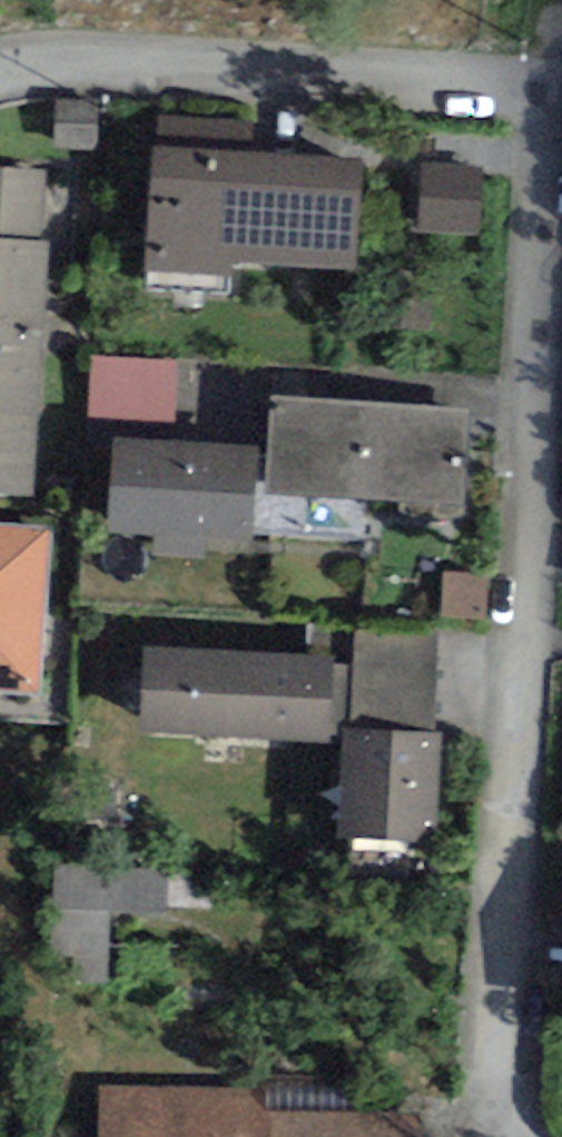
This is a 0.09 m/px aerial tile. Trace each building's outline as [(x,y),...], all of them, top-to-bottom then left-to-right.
[(97,102),(58,101),(57,144),(96,145),(97,102)] [(160,116),(158,146),(250,152),(252,122),(160,116)] [(158,146),(152,145),(144,268),(230,274),(231,261),(356,270),(363,159),(250,152),(158,146)] [(483,166),(423,164),(420,232),(480,235),(483,166)] [(40,240),(44,174),(0,171),(0,238),(40,240)] [(50,241),(40,240),(0,238),(0,495),(34,498),(50,241)] [(178,364),(92,356),(86,414),(173,423),(178,364)] [(465,411),(273,396),(265,492),(458,508),(465,411)] [(257,448),(115,439),(109,533),(154,536),(153,558),(204,562),(206,539),(252,542),(257,448)] [(52,530),(0,527),(0,696),(42,698),(52,530)] [(352,728),(432,733),(438,632),(358,627),(352,728)] [(334,656),(143,646),(138,733),(329,744),(334,656)] [(352,728),(345,727),(338,836),(433,842),(440,733),(432,733),(352,728)] [(66,946),(114,944),(113,912),(177,910),(175,862),(63,866),(66,946)] [(265,1080),(264,1110),(345,1112),(346,1082),(265,1080)] [(386,1113),(345,1112),(264,1110),(244,1086),(100,1084),(100,1109),(99,1136),(385,1136),(386,1113)]
